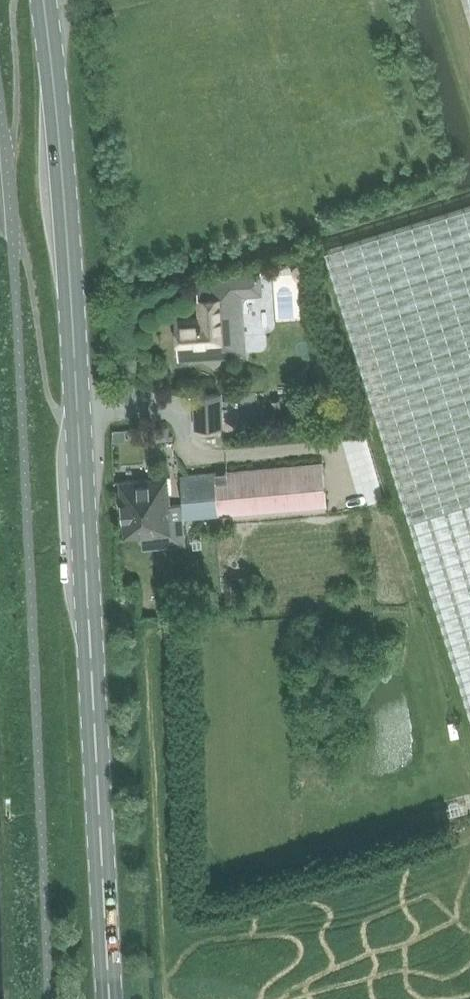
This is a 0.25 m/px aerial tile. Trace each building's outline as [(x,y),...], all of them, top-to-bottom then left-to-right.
[(469,711),(469,208),(331,250),(469,711)] [(291,270),(291,271),(291,273),(291,274),(292,276),(293,277),(294,278),(295,279),(297,279),(298,280),(300,280),(302,279),(303,279),(304,278),(306,277),(306,276),(307,274),(308,273),(308,271),(308,270),(307,268),(306,267),(306,265),(304,264),(303,263),(302,263),(300,263),(298,263),(297,263),(295,263),(294,264),(293,265),(292,267),(291,268),(291,270)] [(178,320),(181,361),(247,356),(243,297),(263,295),(262,274),(241,275),(198,278),(201,318),(178,320)] [(315,355),(315,356),(315,358),(316,359),(317,361),(317,362),(319,363),(320,364),(321,365),(323,365),(325,365),(326,365),(328,364),(329,363),(330,362),(331,361),(332,359),(332,358),(332,356),(332,355),(332,353),(331,352),(330,351),(329,350),(328,349),(326,348),(325,348),(323,348),(321,348),(320,349),(319,350),(317,351),(317,352),(316,353),(315,355)] [(195,395),(197,428),(226,427),(224,393),(195,395)] [(168,427),(156,427),(156,439),(168,439),(168,427)] [(323,464),(222,473),(226,515),(327,506),(323,464)] [(226,515),(222,473),(180,477),(184,519),(226,515)] [(119,483),(122,511),(161,508),(158,479),(119,483)] [(161,508),(122,511),(125,539),(171,534),(170,521),(162,521),(161,508)]
